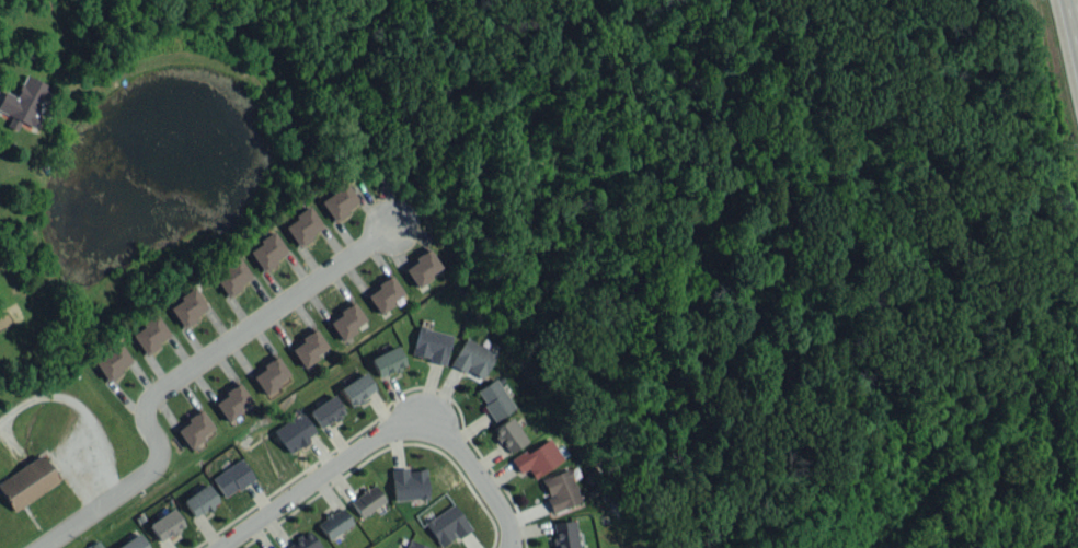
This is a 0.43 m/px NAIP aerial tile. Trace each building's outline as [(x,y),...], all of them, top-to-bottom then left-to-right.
[(24,75),(15,95),(4,90),(0,100),(0,111),(11,116),(6,126),(16,131),(20,122),(34,128),(40,116),(34,114),(38,104),(44,107),(53,87),(24,75)] [(359,203),(343,181),(318,199),(333,221),(359,203)] [(283,224),(297,246),(323,229),(309,207),(283,224)] [(248,250),(261,271),(288,254),(273,230),(257,240),(259,243),(248,250)] [(415,286),(442,268),(427,247),(401,264),(415,286)] [(227,296),(252,279),(237,257),(212,275),(227,296)] [(363,290),(378,313),(404,295),(389,273),(363,290)] [(182,327),(208,309),(193,288),(167,306),(182,327)] [(366,323),(352,300),(325,316),(339,339),(366,323)] [(129,332),(144,354),(170,337),(155,315),(129,332)] [(328,348),(313,326),(287,344),(302,366),(328,348)] [(444,365),(452,335),(417,326),(411,354),(429,358),(428,361),(444,365)] [(451,365),(484,378),(495,351),(462,337),(451,365)] [(132,364),(119,342),(92,357),(105,380),(132,364)] [(405,365),(397,345),(369,357),(377,377),(405,365)] [(279,386),(277,381),(287,375),(275,352),(258,361),(261,366),(250,372),(263,395),(279,386)] [(349,406),(375,392),(365,372),(339,386),(349,406)] [(476,389),(492,420),(513,410),(497,378),(476,389)] [(251,404),(237,379),(220,389),(222,393),(213,399),(224,419),(251,404)] [(308,406),(318,428),(344,415),(334,394),(308,406)] [(214,429),(199,407),(173,424),(188,447),(214,429)] [(273,430),(288,453),(317,434),(302,411),(273,430)] [(526,442),(510,417),(492,428),(508,453),(526,442)] [(511,460),(519,473),(527,468),(533,477),(562,460),(548,437),(511,460)] [(13,512),(58,481),(40,454),(0,480),(0,492),(13,512)] [(211,476),(222,496),(253,480),(242,459),(211,476)] [(391,469),(392,499),(427,498),(426,468),(391,469)] [(551,513),(581,501),(568,468),(540,479),(547,496),(545,497),(551,513)] [(218,502),(207,483),(182,499),(193,517),(218,502)] [(360,517),(385,501),(374,484),(349,500),(360,517)] [(470,531),(455,504),(425,521),(439,546),(456,537),(457,538),(470,531)] [(148,524),(160,541),(184,525),(172,507),(148,524)] [(327,539),(352,524),(342,507),(317,522),(327,539)] [(574,521),(552,522),(554,547),(576,547),(574,521)] [(137,529),(125,535),(127,541),(114,547),(115,547),(146,547),(137,529)] [(285,547),(320,547),(309,530),(284,546),(285,547)] [(408,539),(405,547),(430,547),(408,539)]
